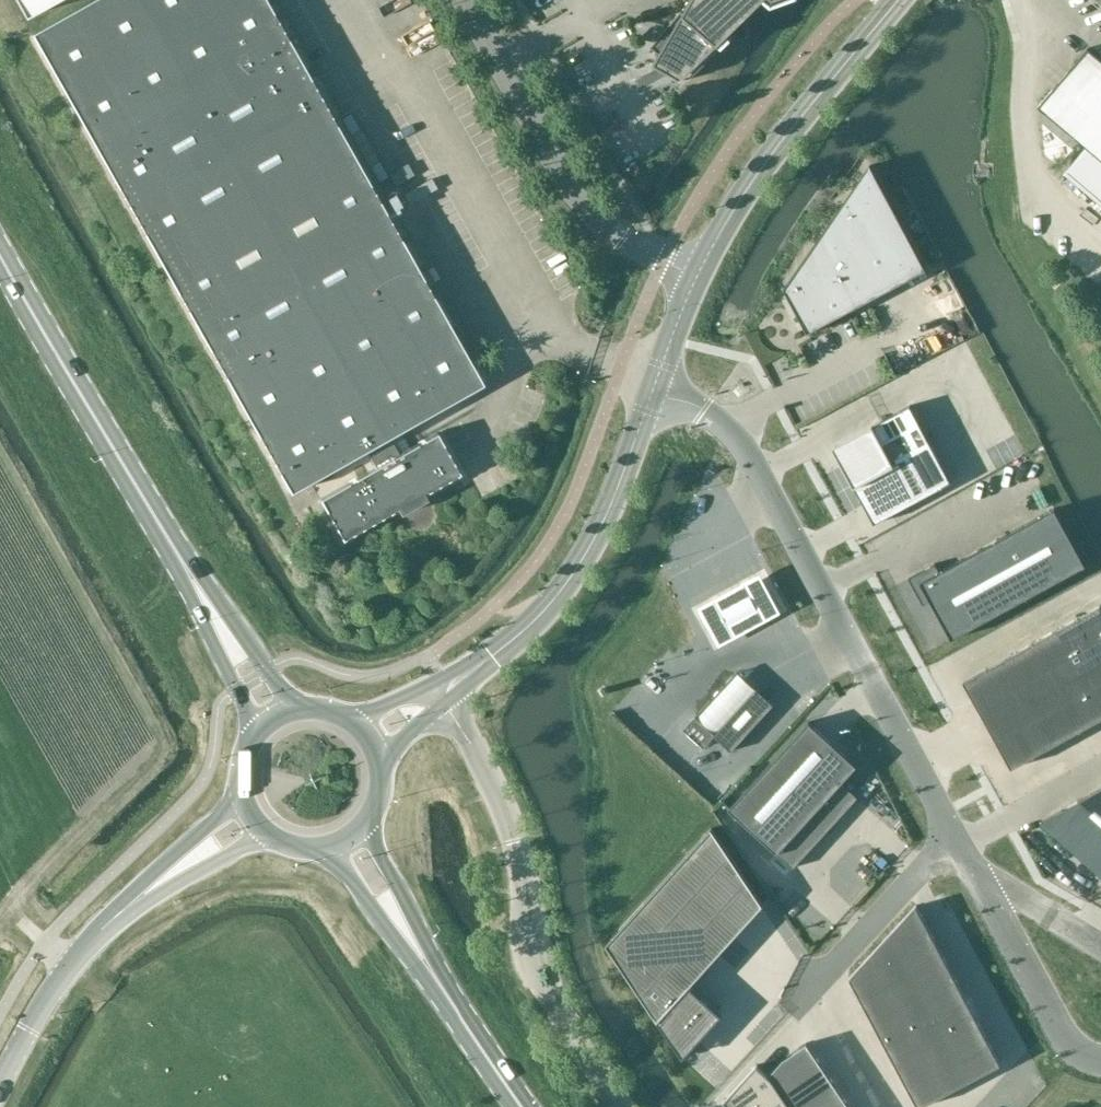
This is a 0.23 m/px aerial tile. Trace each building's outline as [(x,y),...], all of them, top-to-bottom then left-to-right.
[(25,17),(55,0),(15,0),(25,17)] [(377,519),(397,508),(400,514),(427,499),(424,493),(459,473),(436,433),(398,454),(388,436),(482,383),(266,0),(90,0),(32,33),(290,491),(366,448),(376,466),(320,498),(342,539),(377,519)] [(684,12),(682,10),(651,46),(659,53),(653,64),(681,81),(746,18),(763,0),(691,0),(684,12)] [(1088,48),(1039,106),(1048,114),(1087,146),(1063,174),(1100,205),(1100,59),(1088,48)] [(871,165),(784,288),(786,293),(789,291),(808,327),(805,328),(808,333),(926,270),(871,165)] [(910,405),(833,446),(874,524),(952,482),(910,405)] [(936,563),(909,578),(924,605),(931,600),(951,640),(1085,566),(1055,508),(940,571),(936,563)] [(764,570),(701,606),(724,646),(787,610),(764,570)] [(963,681),(1012,769),(1100,719),(1100,605),(1100,604),(963,681)] [(737,672),(696,716),(716,734),(756,689),(737,672)] [(716,734),(696,716),(684,729),(704,747),(712,739),(729,755),(774,705),(756,689),(716,734)] [(809,721),(729,808),(778,853),(855,768),(845,758),(839,752),(840,750),(809,721)] [(1040,822),(1100,875),(1100,788),(1040,822)] [(712,828),(603,948),(680,1064),(714,1028),(689,990),(764,907),(712,828)] [(849,978),(918,1106),(921,1106),(1002,1064),(917,905),(849,978)] [(711,1106),(835,1106),(782,1046),(711,1106)]
